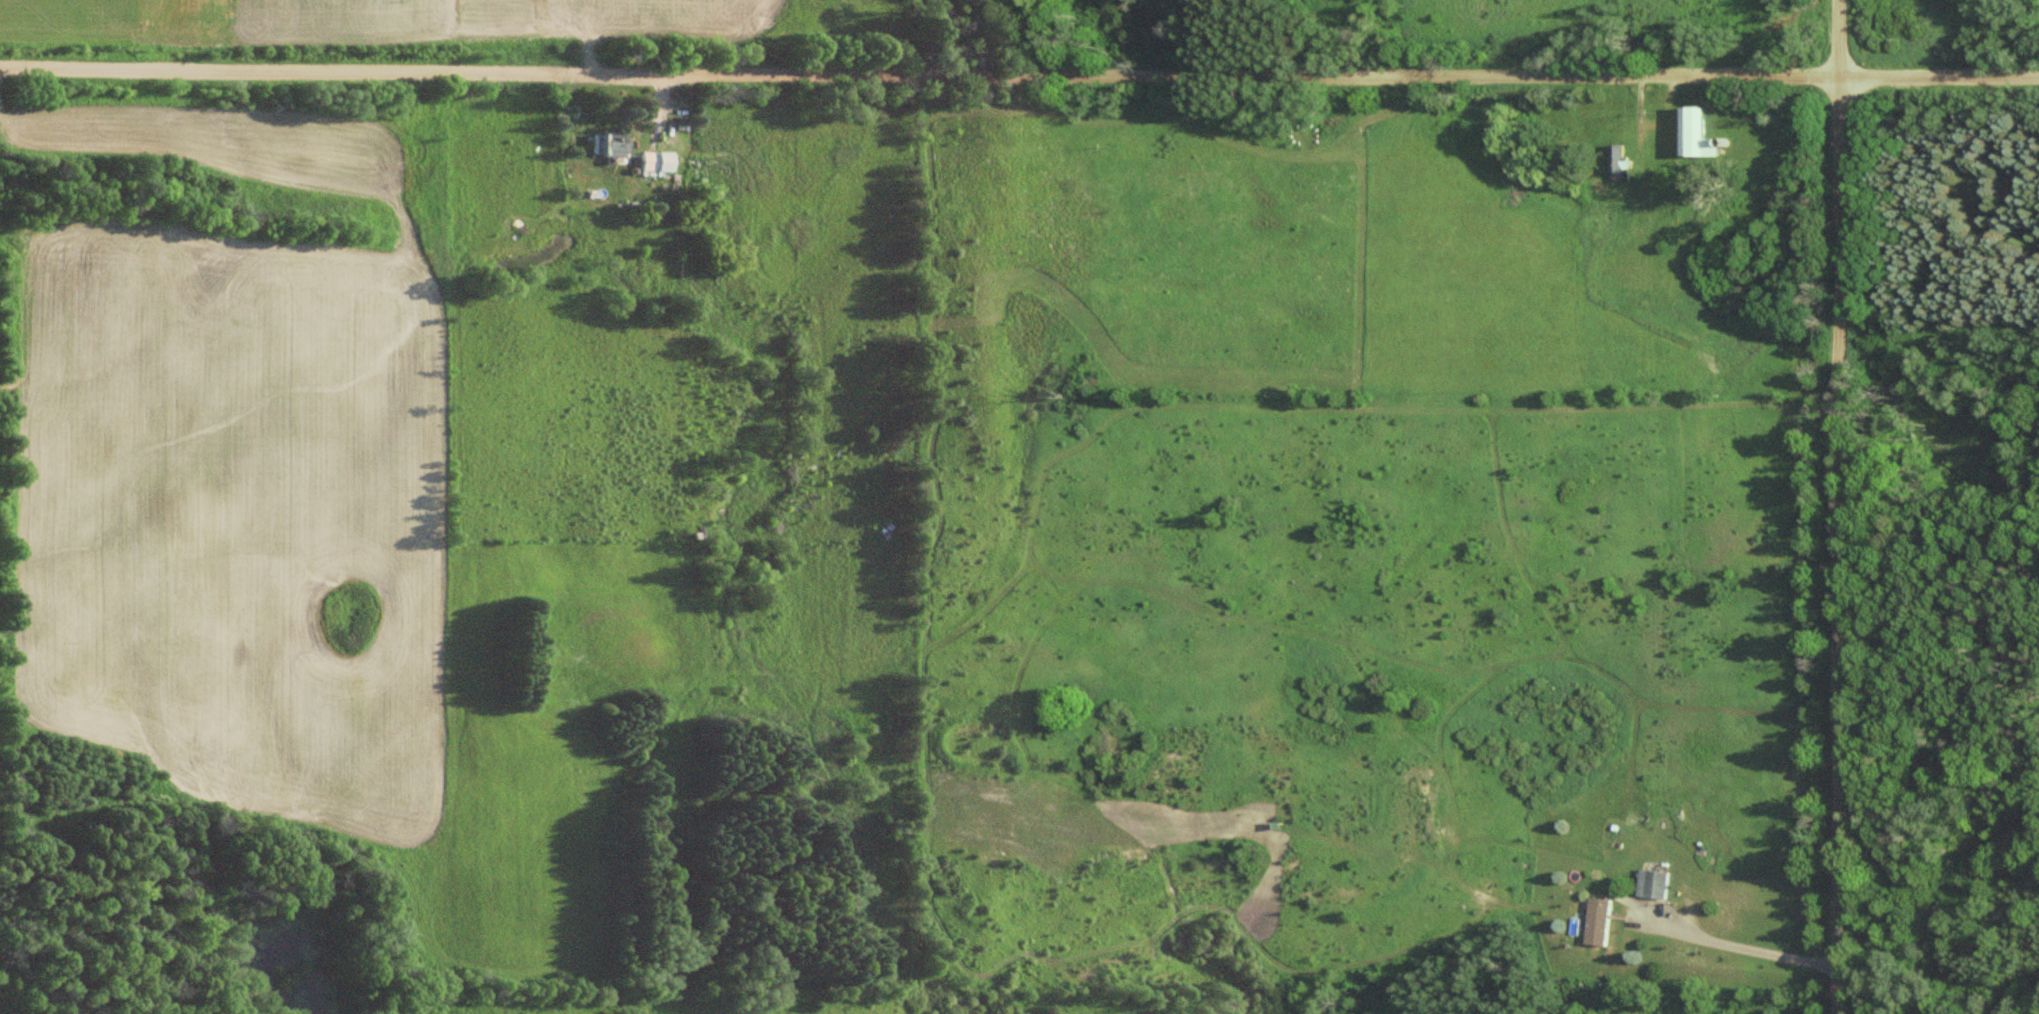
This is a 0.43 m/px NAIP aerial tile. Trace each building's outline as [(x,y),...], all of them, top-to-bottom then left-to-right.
[(1713,140),(1713,107),(1689,107),(1689,156),(1722,156),(1722,140),(1713,140)] [(631,132),(596,132),(596,157),(631,157),(631,132)] [(1634,182),(1634,146),(1615,146),(1615,182),(1634,182)] [(676,174),(676,152),(646,152),(646,174),(676,174)] [(1534,187),(1540,177),(1534,173),(1528,184),(1534,187)] [(1672,871),(1649,871),(1649,897),(1672,897),(1672,871)] [(1616,899),(1595,898),(1591,944),(1612,946),(1616,899)]
